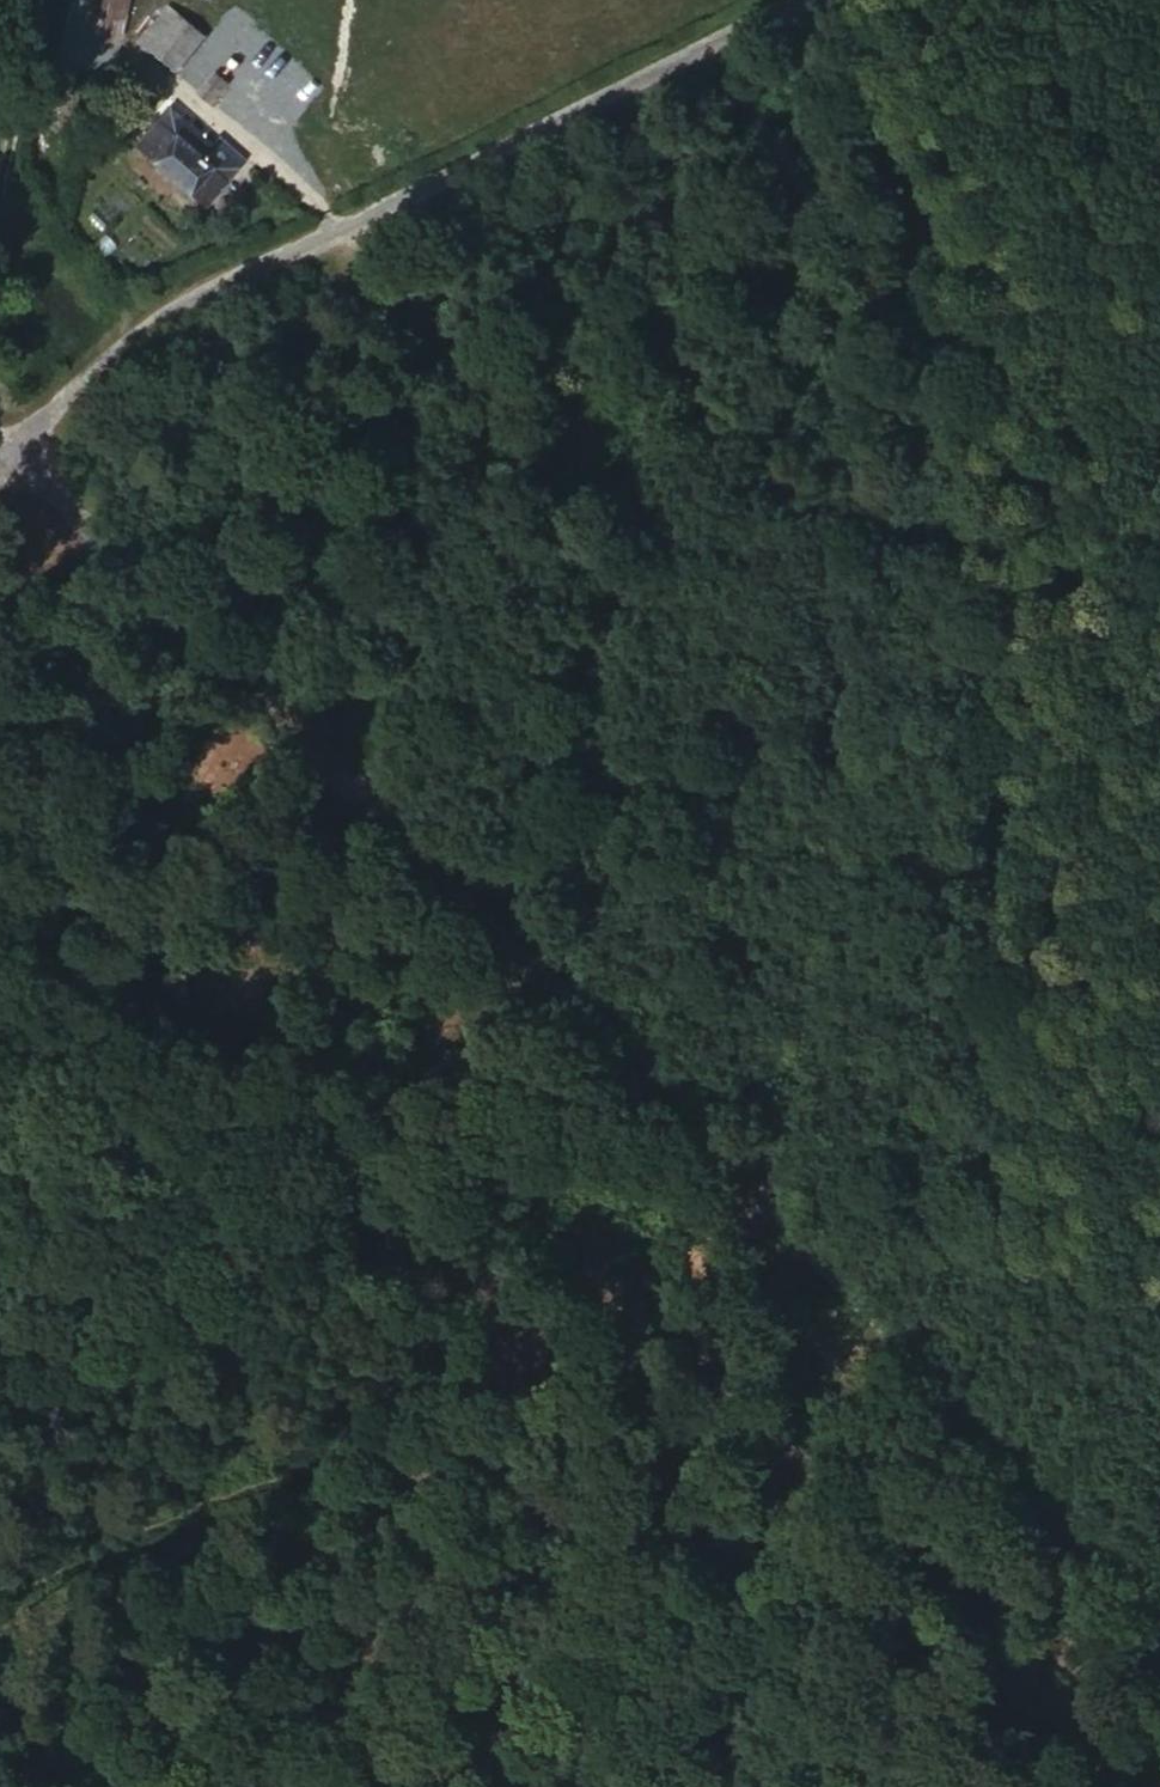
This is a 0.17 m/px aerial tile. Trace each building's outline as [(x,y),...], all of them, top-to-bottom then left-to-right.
[(98,34),(127,37),(131,0),(101,0),(98,34)] [(137,37),(174,68),(206,31),(169,0),(137,37)] [(228,83),(214,71),(196,92),(210,104),(228,83)] [(172,109),(132,149),(180,198),(221,158),(172,109)]
